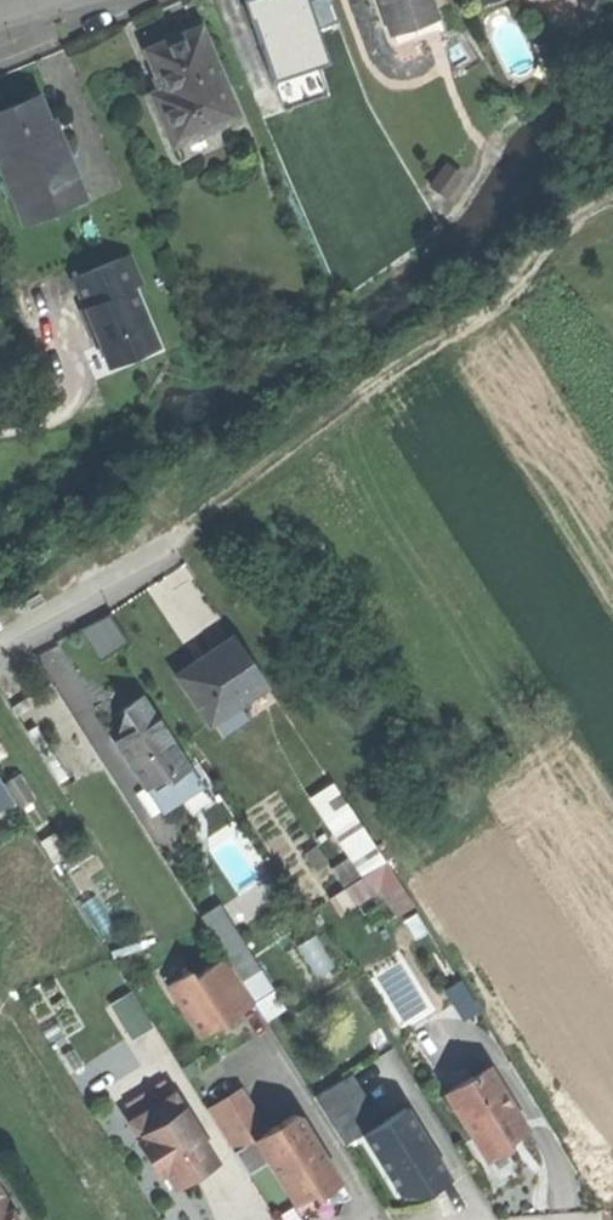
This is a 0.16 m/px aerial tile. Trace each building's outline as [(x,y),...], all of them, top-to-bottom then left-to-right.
[(249,0),(273,79),(296,72),(326,63),(307,0),(249,0)] [(391,32),(432,17),(426,0),(379,0),(391,32)] [(585,25),(602,20),(595,0),(588,0),(578,3),(585,25)] [(145,74),(173,143),(237,117),(200,28),(167,42),(146,51),(154,70),(145,74)] [(299,81),(296,72),(273,79),(276,89),(299,81)] [(0,111),(0,166),(23,221),(83,195),(51,119),(46,122),(35,96),(9,107),(0,111)] [(128,256),(119,260),(131,290),(140,286),(128,256)] [(119,260),(71,280),(84,310),(89,307),(95,323),(90,325),(86,327),(95,349),(100,346),(110,370),(156,350),(131,290),(119,260)] [(84,310),(90,325),(95,323),(89,307),(84,310)] [(87,627),(102,655),(129,640),(114,612),(87,627)] [(177,677),(209,725),(266,686),(234,638),(203,658),(177,677)] [(114,743),(144,789),(157,781),(165,775),(169,781),(189,768),(142,696),(130,704),(121,709),(128,720),(124,736),(114,743)] [(200,786),(189,768),(169,781),(165,775),(157,781),(172,805),(200,786)] [(334,786),(316,798),(349,848),(367,836),(334,786)] [(385,863),(367,836),(349,848),(367,875),(385,863)] [(335,864),(344,883),(362,874),(352,855),(335,864)] [(413,906),(385,863),(367,875),(329,899),(339,914),(380,887),(399,915),(413,906)] [(238,925),(221,935),(259,997),(276,987),(238,925)] [(168,986),(201,1038),(227,1022),(255,1005),(226,958),(193,979),(189,973),(168,986)] [(115,999),(134,1036),(156,1025),(137,988),(115,999)] [(489,1063),(445,1089),(470,1132),(478,1128),(494,1154),(508,1145),(504,1137),(516,1130),(503,1107),(512,1102),(489,1063)] [(315,1098),(345,1146),(362,1136),(397,1192),(415,1181),(424,1195),(449,1180),(406,1109),(376,1127),(346,1078),(315,1098)] [(207,1110),(233,1152),(254,1139),(295,1204),(313,1192),(317,1198),(328,1191),(339,1183),(297,1116),(293,1116),(266,1132),(240,1090),(207,1110)] [(135,1122),(144,1136),(183,1112),(173,1097),(135,1122)] [(530,1132),(512,1102),(503,1107),(516,1130),(504,1137),(508,1145),(530,1132)] [(168,1171),(178,1186),(199,1173),(215,1162),(183,1112),(144,1136),(147,1141),(142,1144),(155,1165),(161,1160),(168,1171)] [(497,1159),(494,1154),(478,1128),(470,1132),(466,1135),(485,1166),(497,1159)] [(162,1176),(168,1171),(161,1160),(155,1165),(162,1176)] [(0,1193),(0,1219),(17,1219),(0,1193)]
